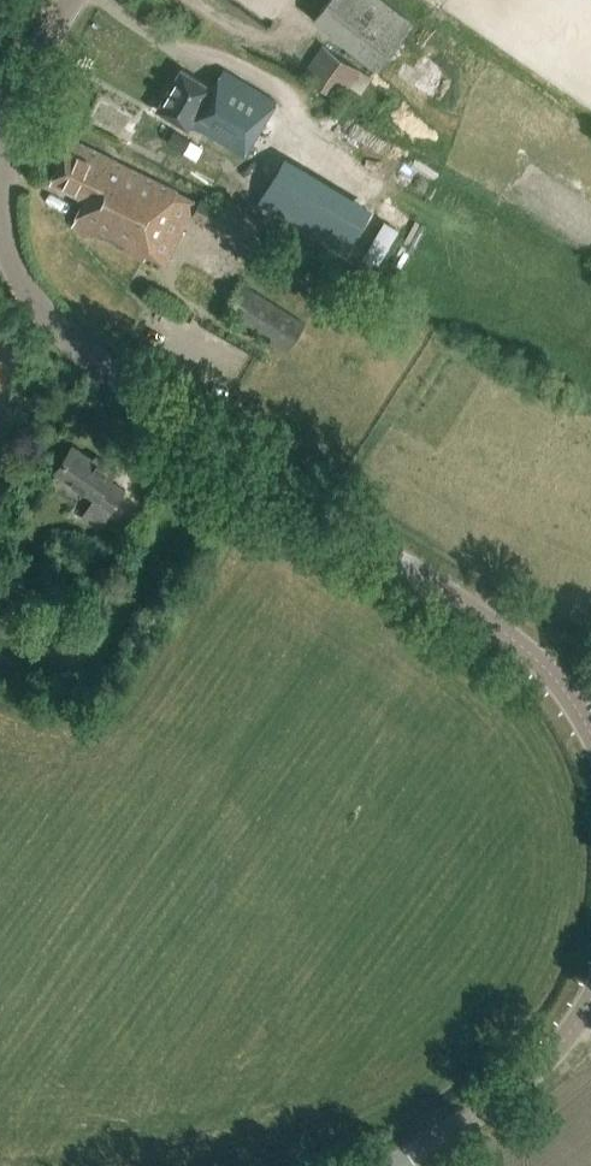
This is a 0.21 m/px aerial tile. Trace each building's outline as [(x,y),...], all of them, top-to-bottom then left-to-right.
[(412,19),(387,0),(315,0),(384,54),(412,19)] [(311,95),(330,106),(335,98),(340,101),(350,85),(360,91),(370,76),(360,70),(323,45),(303,75),(317,85),(311,95)] [(223,67),(213,86),(181,67),(155,110),(189,131),(192,127),(245,157),(279,101),(223,67)] [(372,118),(396,134),(412,109),(388,94),(372,118)] [(120,137),(130,143),(135,133),(125,128),(120,137)] [(204,145),(174,128),(167,140),(197,157),(204,145)] [(198,200),(176,190),(177,189),(71,139),(50,182),(86,199),(73,226),(143,260),(145,256),(167,266),(198,200)] [(258,227),(233,215),(202,198),(192,216),(248,245),(258,227)] [(288,350),(305,323),(241,281),(224,308),(288,350)] [(99,529),(123,492),(108,481),(114,471),(102,463),(100,466),(72,448),(56,472),(95,498),(82,518),(99,529)]
